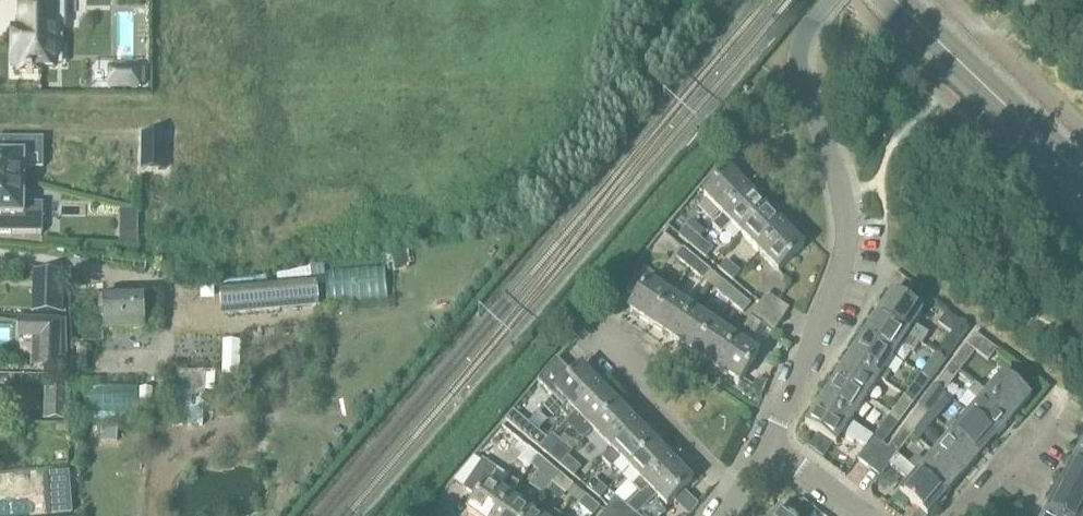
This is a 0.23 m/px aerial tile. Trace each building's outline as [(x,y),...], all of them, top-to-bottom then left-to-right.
[(47,0),(32,0),(32,10),(22,10),(22,46),(14,46),(14,70),(21,70),(21,76),(41,76),(41,70),(55,70),(55,10),(47,9),(47,0)] [(109,69),(108,88),(140,88),(140,85),(143,85),(143,69),(109,69)] [(143,135),(142,170),(164,171),(165,135),(143,135)] [(26,186),(26,156),(46,156),(46,139),(0,138),(0,186),(26,186)] [(723,215),(749,190),(730,172),(705,197),(723,215)] [(43,232),(43,204),(26,204),(26,186),(0,186),(0,232),(43,232)] [(742,234),(767,209),(749,190),(723,215),(712,226),(721,235),(732,224),(742,234)] [(760,253),(785,228),(767,209),(742,234),(760,253)] [(699,239),(704,232),(692,222),(680,236),(693,246),(699,239)] [(785,228),(760,253),(779,272),(805,247),(785,228)] [(119,229),(119,246),(138,246),(138,229),(119,229)] [(171,248),(192,257),(188,266),(203,272),(208,260),(219,265),(224,253),(179,232),(171,248)] [(699,239),(693,246),(708,258),(715,250),(700,238),(699,239)] [(689,269),(697,260),(684,248),(676,258),(689,269)] [(407,250),(392,253),(393,263),(409,261),(407,250)] [(697,260),(689,269),(702,280),(710,271),(697,260)] [(734,280),(741,272),(726,260),(719,269),(734,280)] [(41,273),(40,313),(59,313),(61,274),(41,273)] [(651,326),(671,296),(649,282),(629,312),(651,326)] [(730,302),(738,293),(725,282),(717,291),(730,302)] [(231,314),(283,309),(281,286),(229,291),(231,314)] [(738,293),(730,302),(744,314),(752,305),(738,293)] [(768,294),(760,306),(782,321),(790,309),(768,294)] [(877,316),(915,341),(918,343),(925,332),(915,325),(922,314),(892,294),(877,316)] [(145,303),(145,295),(104,296),(105,331),(145,330),(145,320),(160,319),(160,299),(154,299),(154,303),(145,303)] [(672,341),(693,311),(671,296),(651,326),(672,341)] [(782,321),(760,306),(752,318),(762,325),(774,334),(782,321)] [(695,355),(715,325),(693,311),(672,341),(695,355)] [(960,349),(973,331),(949,314),(941,324),(955,334),(950,341),(955,345),(960,349)] [(909,350),(915,341),(877,316),(863,337),(894,357),(902,345),(909,350)] [(19,317),(18,337),(40,338),(39,366),(59,366),(59,358),(68,358),(66,320),(61,319),(61,318),(19,317)] [(752,318),(737,340),(717,370),(739,385),(760,355),(748,347),(762,325),(752,318)] [(717,370),(737,340),(715,325),(695,355),(717,370)] [(955,355),(966,363),(975,351),(988,361),(997,349),(973,331),(960,349),(955,355)] [(879,380),(894,357),(863,337),(848,359),(879,380)] [(942,372),(948,364),(937,355),(922,375),(932,383),(933,384),(942,372)] [(865,401),(879,380),(848,359),(835,380),(865,401)] [(575,412),(587,400),(601,387),(582,367),(573,376),(559,362),(540,384),(554,398),(557,395),(568,406),(561,412),(568,419),(575,412)] [(944,392),(953,380),(942,372),(933,384),(944,392)] [(921,396),(932,383),(922,375),(911,389),(921,396)] [(987,395),(1015,419),(1031,399),(1004,375),(987,395)] [(850,424),(865,401),(835,380),(819,403),(850,424)] [(875,394),(891,403),(898,391),(882,382),(875,394)] [(195,409),(197,384),(174,383),(173,408),(195,409)] [(928,414),(944,392),(933,384),(917,405),(928,414)] [(593,431),(619,405),(601,387),(587,400),(575,412),(593,431)] [(997,439),(1015,419),(987,395),(970,415),(997,439)] [(45,403),(45,418),(65,418),(65,404),(45,403)] [(836,446),(850,424),(819,403),(805,426),(836,446)] [(611,450),(637,425),(619,405),(593,431),(611,450)] [(899,407),(890,418),(900,425),(908,414),(899,407)] [(538,448),(547,439),(513,411),(506,420),(538,448)] [(912,435),(921,423),(910,414),(901,426),(912,435)] [(980,459),(997,439),(970,415),(960,426),(953,419),(945,428),(952,435),(980,459)] [(900,425),(890,418),(881,431),(890,437),(900,425)] [(630,469),(656,444),(637,425),(611,450),(602,459),(612,469),(621,460),(630,469)] [(102,426),(101,442),(117,442),(117,427),(102,426)] [(903,447),(912,435),(901,426),(893,438),(903,447)] [(502,444),(531,466),(540,454),(523,441),(522,442),(510,433),(502,444)] [(560,465),(567,456),(573,450),(553,433),(547,439),(538,448),(560,465)] [(963,478),(980,459),(952,435),(935,454),(963,478)] [(869,469),(885,447),(874,439),(858,460),(869,469)] [(641,494),(674,463),(656,444),(630,469),(641,481),(635,487),(641,494)] [(1082,470),(1082,445),(1072,464),(1082,470)] [(885,447),(869,469),(880,477),(897,456),(885,447)] [(946,498),(963,478),(935,454),(918,474),(946,498)] [(567,456),(560,465),(573,477),(580,467),(567,456)] [(918,474),(899,458),(892,467),(910,483),(900,495),(925,515),(930,515),(946,498),(918,474)] [(490,485),(499,471),(483,461),(465,488),(476,496),(466,511),(473,515),(497,515),(509,498),(517,486),(507,479),(499,491),(490,485)] [(551,484),(559,474),(546,463),(538,472),(551,484)] [(670,504),(673,501),(684,512),(694,503),(683,491),(693,482),(674,463),(641,494),(627,507),(629,509),(623,515),(640,515),(658,499),(666,507),(670,504)] [(1072,464),(1060,487),(1082,499),(1082,470),(1072,464)] [(70,474),(49,475),(50,490),(71,489),(70,474)] [(559,474),(551,484),(565,495),(573,485),(559,474)] [(601,498),(608,490),(595,478),(587,487),(601,498)] [(1060,487),(1048,510),(1059,515),(1082,515),(1082,499),(1060,487)] [(591,515),(599,505),(586,495),(578,505),(591,515)] [(531,513),(509,498),(497,515),(529,515),(531,513)] [(627,507),(617,499),(607,510),(614,515),(623,515),(629,509),(627,507)] [(814,510),(802,501),(792,515),(809,515),(814,510)]
